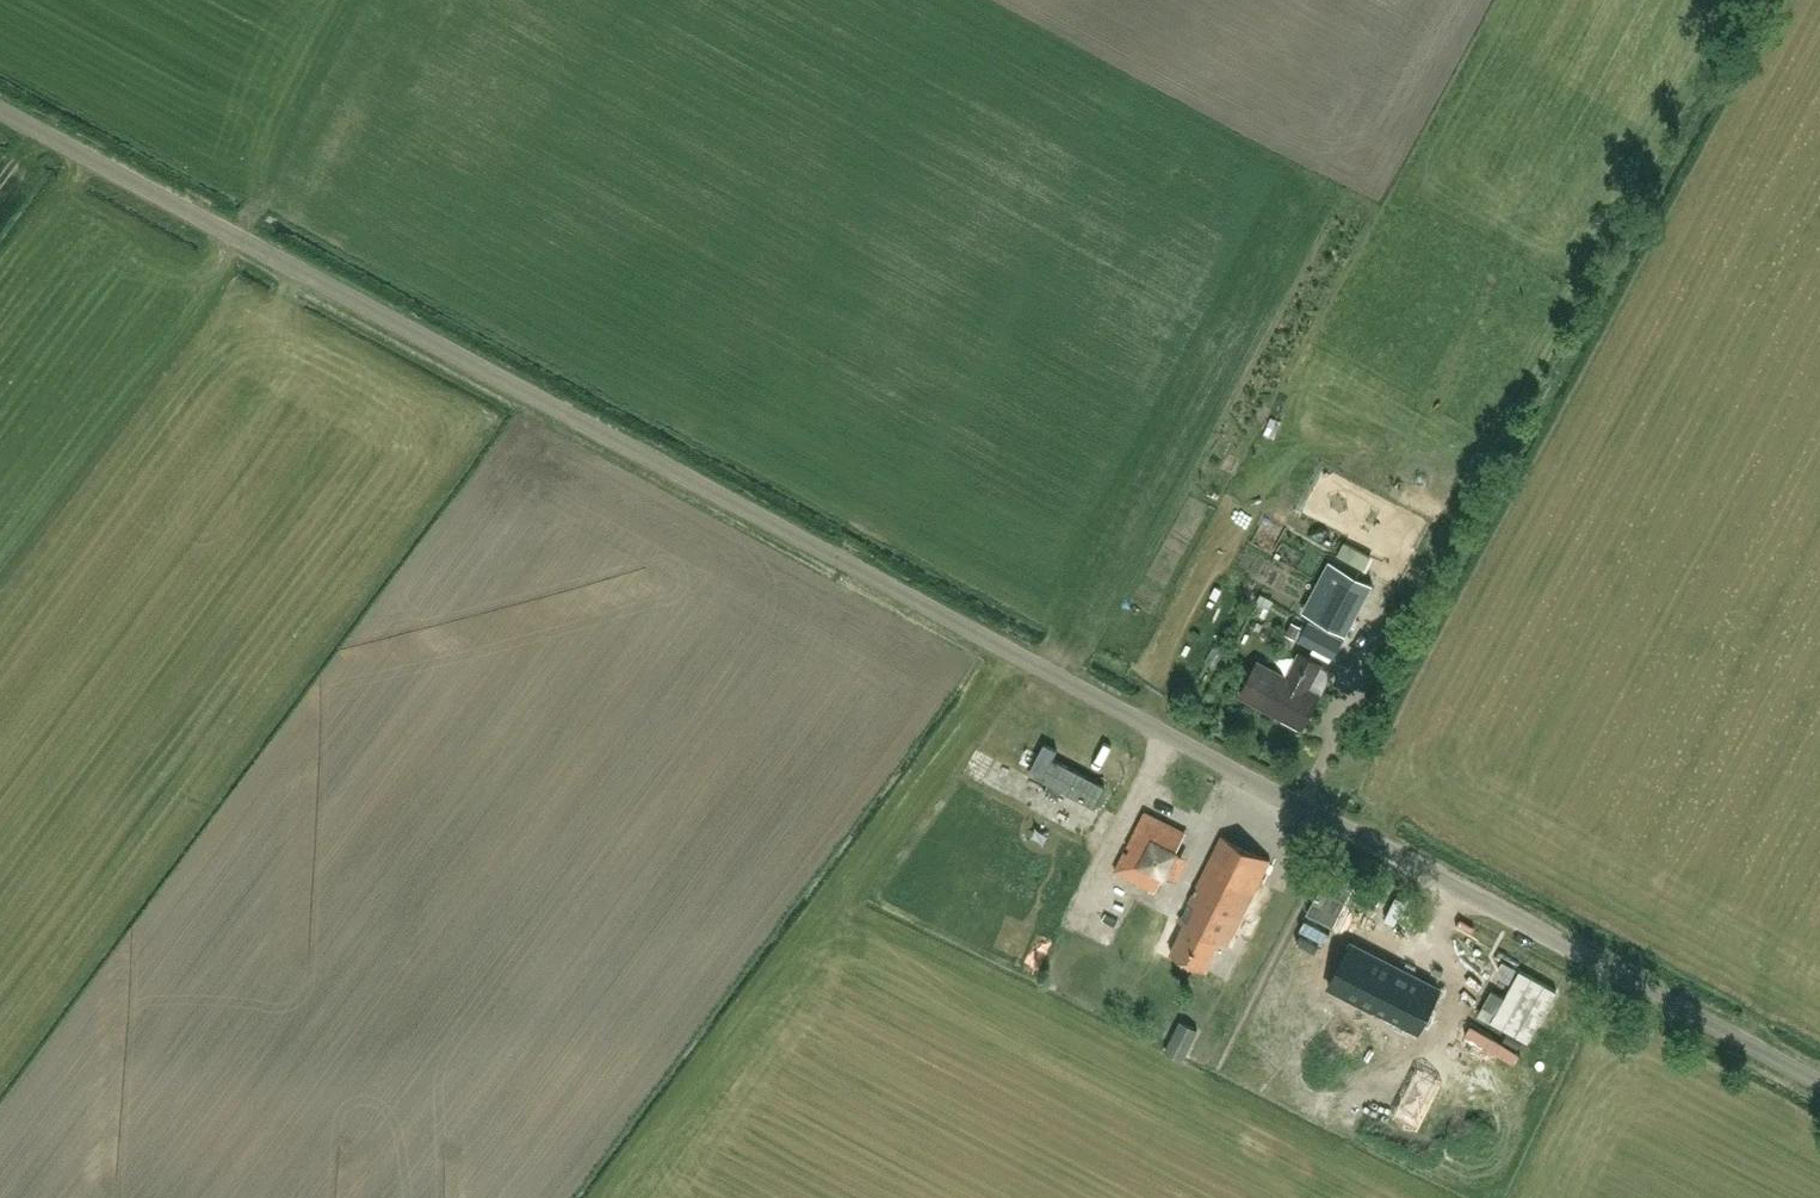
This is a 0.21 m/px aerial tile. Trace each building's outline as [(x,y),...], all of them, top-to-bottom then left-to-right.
[(1373,582),(1330,560),(1304,611),(1346,633),(1373,582)] [(1334,658),(1344,640),(1309,621),(1299,640),(1334,658)] [(1308,688),(1321,663),(1300,652),(1287,677),(1257,661),(1240,694),(1303,727),(1320,694),(1308,688)] [(1156,892),(1186,832),(1144,811),(1114,870),(1156,892)] [(1228,945),(1271,860),(1222,836),(1180,920),(1186,922),(1171,953),(1204,969),(1219,941),(1228,945)] [(1325,984),(1370,1007),(1391,964),(1347,941),(1325,984)] [(1436,986),(1391,964),(1370,1007),(1414,1029),(1436,986)] [(1182,1058),(1197,1029),(1180,1020),(1165,1050),(1182,1058)] [(1393,1115),(1419,1128),(1443,1081),(1417,1068),(1393,1115)]
